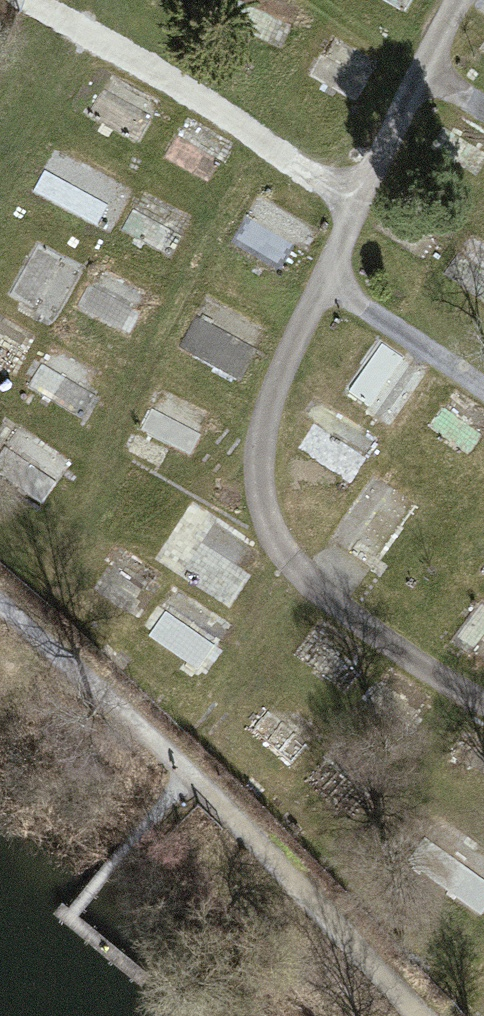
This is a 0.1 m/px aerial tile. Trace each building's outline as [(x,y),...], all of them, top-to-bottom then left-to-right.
[(286,41),(304,0),(240,0),(233,18),(286,41)] [(335,28),(310,72),(358,99),(383,55),(335,28)] [(101,54),(73,103),(142,142),(170,94),(101,54)] [(104,226),(120,199),(62,165),(46,192),(104,226)] [(253,188),(239,239),(277,250),(291,198),(253,188)] [(448,268),(481,293),(483,289),(483,229),(480,225),(448,268)] [(55,315),(88,259),(37,230),(5,286),(55,315)] [(101,258),(77,304),(132,332),(156,287),(101,258)] [(4,369),(34,323),(0,302),(0,366),(4,369)] [(245,375),(255,348),(192,324),(182,351),(245,375)] [(348,379),(393,415),(430,368),(385,332),(348,379)] [(52,342),(34,388),(85,406),(102,360),(52,342)] [(167,380),(144,424),(192,450),(215,407),(167,380)] [(427,421),(470,453),(483,434),(483,400),(457,380),(427,421)] [(50,500),(77,453),(22,422),(0,460),(0,471),(50,500)] [(195,498),(181,524),(243,557),(257,530),(195,498)] [(121,546),(103,594),(146,610),(165,562),(121,546)] [(212,668),(241,621),(177,583),(148,630),(212,668)] [(273,700),(251,722),(290,760),(312,738),(273,700)] [(483,906),(483,848),(458,835),(435,882),(483,906)]
